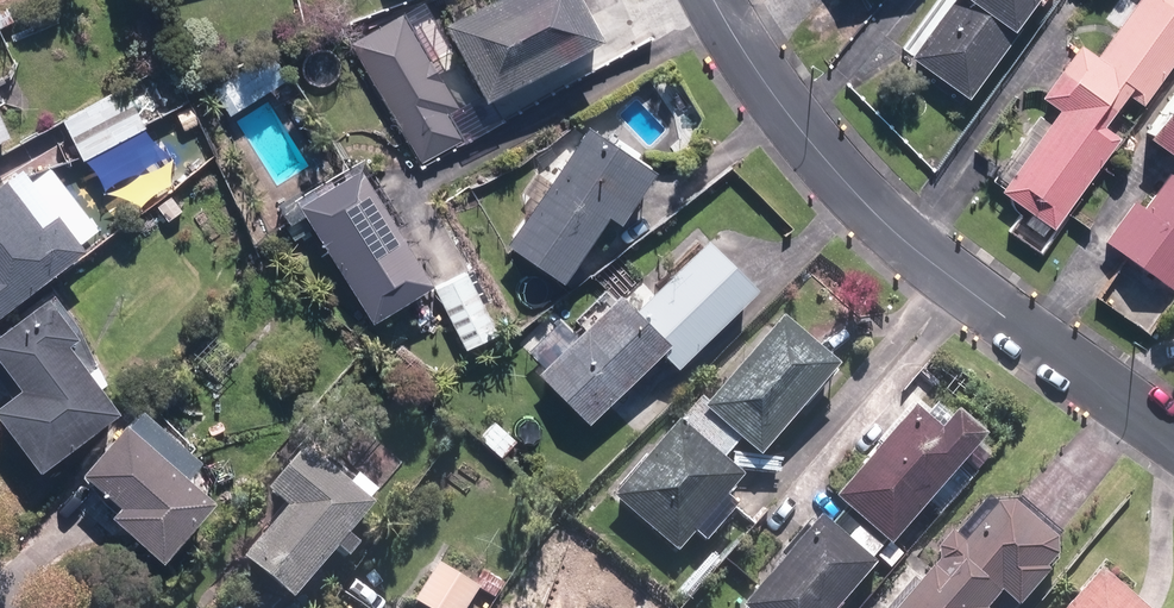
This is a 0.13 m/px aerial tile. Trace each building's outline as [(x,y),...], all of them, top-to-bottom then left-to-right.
[(477,96),(592,34),(573,0),(474,0),(436,21),(477,96)] [(1028,3),(1037,10),(1044,0),(953,0),(908,63),(965,103),(1011,37),(1006,33),(1028,3)] [(1050,228),(1114,135),(1100,124),(1121,92),(1137,103),(1173,50),(1173,0),(1130,0),(1093,54),(1073,41),(1036,95),(1053,107),(1044,120),(1033,112),(987,178),(998,186),(996,191),(1050,228)] [(353,42),(420,157),(466,130),(451,105),(458,101),(406,11),(353,42)] [(56,118),(78,159),(140,126),(137,121),(163,108),(143,72),(56,118)] [(1173,166),(1173,100),(1142,144),(1173,166)] [(499,241),(553,277),(598,210),(609,217),(644,164),(578,121),(499,241)] [(102,152),(122,190),(172,162),(150,125),(102,152)] [(292,202),(363,317),(422,280),(351,165),(292,202)] [(1088,183),(1103,193),(1114,179),(1098,168),(1088,183)] [(1173,290),(1173,289),(1173,173),(1172,172),(1146,208),(1135,200),(1106,240),(1173,290)] [(75,245),(48,210),(33,222),(0,178),(0,304),(75,245)] [(153,207),(164,220),(178,210),(167,196),(153,207)] [(1020,222),(1037,234),(1043,225),(1026,213),(1020,222)] [(531,371),(581,419),(652,348),(670,365),(748,284),(698,235),(629,307),(611,289),(531,371)] [(430,287),(459,348),(491,332),(461,271),(430,287)] [(32,467),(109,407),(58,340),(68,332),(38,293),(0,323),(0,367),(13,383),(0,393),(0,426),(32,467)] [(608,495),(671,550),(735,475),(718,460),(734,440),(752,455),(829,366),(773,318),(702,400),(696,396),(674,422),(672,420),(608,495)] [(102,512),(150,553),(203,494),(174,469),(188,452),(133,404),(119,420),(116,418),(72,468),(111,502),(102,512)] [(873,557),(888,569),(898,555),(884,543),(954,458),(970,472),(988,450),(972,437),(973,435),(945,411),(930,427),(915,415),(914,417),(902,407),(827,499),(883,544),(873,557)] [(235,557),(283,598),(328,547),(339,557),(350,544),(337,533),(362,504),(297,447),(261,488),(280,506),(235,557)] [(989,592),(1007,607),(1038,571),(1034,567),(1043,556),(1042,538),(998,502),(982,503),(951,540),(940,531),(926,548),(927,559),(887,607),(975,607),(989,592)] [(735,607),(828,607),(865,564),(860,560),(870,549),(846,528),(836,539),(808,516),(732,605),(735,607)] [(422,607),(461,607),(473,588),(433,563),(409,600),(422,607)] [(1085,568),(1052,607),(1134,607),(1085,568)] [(472,582),(490,596),(499,583),(481,569),(472,582)]
